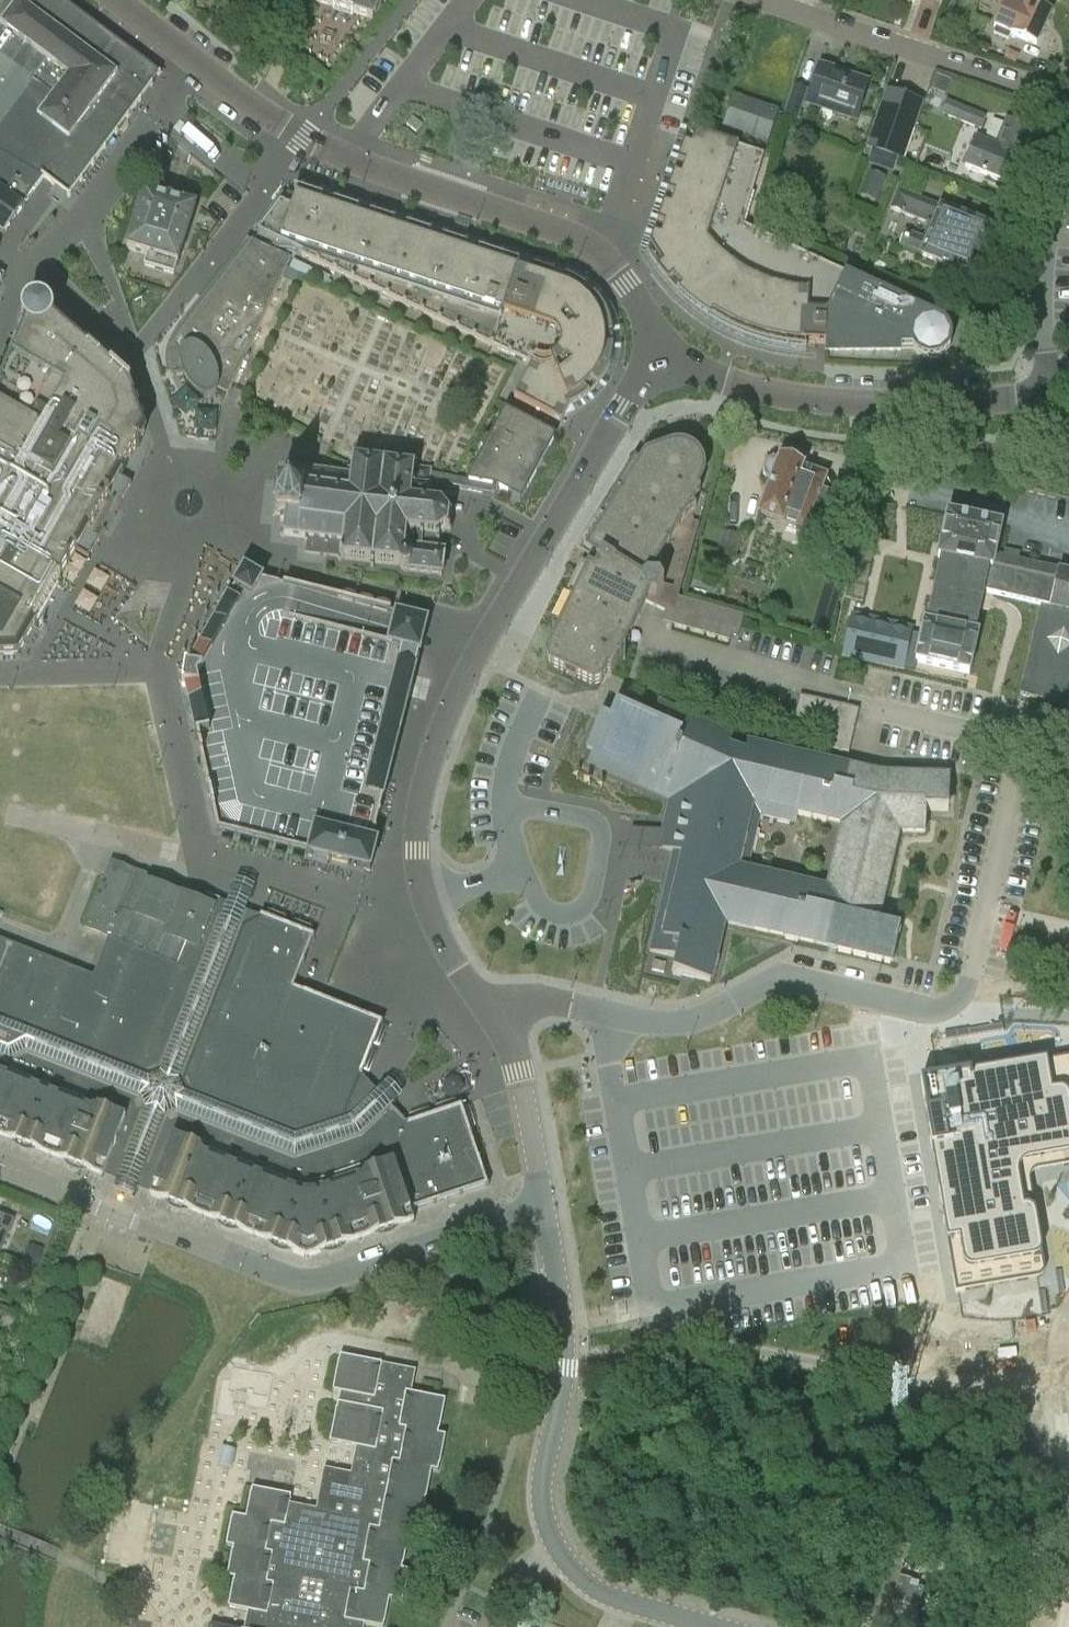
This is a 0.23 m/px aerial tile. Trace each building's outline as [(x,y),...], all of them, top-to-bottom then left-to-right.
[(68,5),(61,0),(0,0),(0,154),(19,165),(40,177),(43,180),(68,199),(161,75),(68,5)] [(313,1),(372,20),(378,0),(314,0),(313,1)] [(1050,12),(1039,7),(1041,0),(1005,0),(993,28),(995,29),(993,34),(1007,40),(1010,35),(1035,46),(1050,12)] [(855,119),(867,83),(819,67),(807,103),(855,119)] [(936,77),(931,88),(944,93),(945,94),(951,81),(937,75),(936,77)] [(797,121),(807,90),(793,85),(783,116),(797,121)] [(903,160),(923,102),(887,90),(867,147),(903,160)] [(766,142),(776,113),(733,97),(722,126),(766,142)] [(980,130),(986,115),(947,99),(941,113),(980,130)] [(1016,154),(1027,127),(1006,119),(995,145),(977,138),(965,167),(1006,184),(1018,155),(1016,154)] [(792,348),(807,350),(807,342),(825,343),(826,343),(827,312),(845,273),(742,225),(760,168),(684,143),(650,246),(662,265),(657,269),(668,283),(686,301),(707,317),(716,322),(740,334),(766,343),(792,348)] [(434,158),(420,153),(419,159),(432,164),(434,158)] [(43,180),(40,177),(19,165),(0,154),(0,232),(3,234),(23,208),(22,208),(43,180)] [(870,173),(861,197),(874,202),(883,179),(870,173)] [(579,284),(569,280),(534,268),(533,270),(532,276),(520,272),(518,271),(520,268),(518,267),(517,271),(501,266),(503,258),(294,190),(294,192),(298,193),(292,210),(280,206),(258,236),(532,365),(514,398),(562,424),(571,408),(579,404),(589,397),(597,388),(604,378),(609,368),(612,356),(613,344),(613,335),(612,332),(609,320),(604,310),(597,300),(589,291),(579,284)] [(897,190),(889,209),(931,226),(926,240),(905,232),(899,245),(921,253),(920,255),(969,275),(989,225),(940,206),(939,206),(897,190)] [(178,265),(185,241),(195,208),(144,192),(126,250),(146,256),(143,267),(173,276),(177,265),(178,265)] [(470,222),(457,217),(454,225),(468,229),(470,222)] [(171,360),(171,364),(181,363),(182,367),(183,374),(187,381),(191,387),(196,392),(202,396),(204,397),(206,398),(208,398),(209,398),(211,397),(213,397),(214,396),(216,394),(217,393),(217,391),(218,390),(228,394),(291,260),(252,241),(180,336),(176,341),(173,347),(171,353),(171,360)] [(294,259),(290,268),(310,277),(313,269),(294,259)] [(300,274),(287,268),(283,277),(296,283),(300,274)] [(945,321),(941,318),(845,273),(827,312),(826,343),(825,343),(825,350),(914,349),(915,351),(917,353),(920,356),(924,357),(927,358),(931,358),(935,358),(938,357),(942,356),(945,353),(947,351),(949,348),(951,344),(952,341),(952,337),(952,333),(951,330),(949,326),(947,323),(945,321)] [(17,655),(33,627),(40,631),(42,628),(44,625),(37,621),(57,586),(64,591),(68,584),(61,580),(77,552),(89,559),(106,529),(108,531),(117,515),(115,514),(132,484),(119,477),(145,433),(130,388),(130,387),(112,371),(111,371),(55,321),(50,318),(52,314),(51,308),(47,302),(41,298),(34,297),(26,299),(22,303),(18,309),(18,314),(19,319),(21,322),(23,325),(0,388),(0,656),(17,655)] [(482,450),(483,451),(469,478),(456,477),(455,479),(485,493),(492,494),(492,496),(493,497),(498,488),(521,500),(554,439),(504,413),(489,440),(488,440),(487,439),(486,439),(485,439),(484,440),(482,441),(481,441),(481,442),(480,443),(480,444),(480,445),(480,446),(480,447),(481,449),(482,450)] [(550,666),(593,687),(601,684),(606,673),(611,675),(618,661),(624,661),(624,646),(646,602),(665,611),(662,622),(730,641),(731,637),(738,639),(744,617),(678,598),(699,524),(692,522),(673,588),(663,585),(659,577),(647,577),(682,520),(696,507),(693,504),(700,492),(695,489),(701,480),(702,473),(702,472),(701,462),(700,461),(699,458),(697,456),(696,455),(689,450),(685,448),(678,447),(676,447),(673,447),(646,457),(641,465),(635,461),(577,553),(587,559),(552,631),(559,634),(547,658),(550,666)] [(447,514),(441,506),(443,503),(441,500),(438,504),(427,503),(428,490),(433,487),(431,484),(428,486),(429,483),(485,493),(455,479),(448,476),(430,474),(430,470),(414,468),(416,466),(414,464),(409,468),(384,465),(385,460),(382,460),(381,464),(354,461),(351,456),(348,459),(351,462),(350,465),(344,464),(342,461),(341,463),(342,465),(341,476),(332,474),(332,471),(329,471),(329,474),(312,472),(312,469),(310,469),(309,472),(290,470),(287,468),(285,470),(288,473),(288,479),(284,484),(283,490),(275,489),(272,517),(279,518),(279,522),(283,522),(282,534),(279,535),(282,539),(284,537),(304,539),(304,542),(308,543),(308,540),(324,542),(323,545),(325,545),(324,556),(340,558),(338,559),(340,561),(343,559),(371,562),(370,567),(373,568),(374,562),(399,565),(400,567),(401,568),(402,569),(404,571),(407,571),(429,574),(430,573),(438,574),(438,575),(442,576),(442,572),(440,572),(443,555),(444,555),(444,552),(437,551),(438,539),(440,539),(439,534),(445,527),(449,531),(451,529),(447,525),(448,517),(452,515),(450,513),(447,514)] [(825,532),(838,495),(820,489),(823,481),(820,475),(780,460),(779,461),(772,459),(767,461),(763,473),(766,479),(772,481),(759,516),(805,532),(807,526),(825,532)] [(852,618),(846,645),(843,655),(913,671),(915,662),(968,674),(976,635),(972,634),(982,592),(1006,597),(1014,561),(1017,562),(1017,560),(1019,554),(1005,550),(1003,557),(994,554),(1001,525),(948,512),(937,557),(935,556),(932,570),(934,571),(934,573),(937,574),(925,624),(897,618),(895,628),(852,618)] [(736,558),(741,536),(722,531),(717,553),(736,558)] [(844,600),(862,604),(875,548),(857,544),(844,600)] [(223,557),(170,654),(187,664),(240,566),(223,557)] [(1061,573),(1061,570),(1017,560),(1017,562),(1014,561),(1006,597),(1039,605),(1018,695),(1063,705),(1065,696),(1068,697),(1068,575),(1061,573)] [(186,669),(183,688),(187,689),(217,833),(350,866),(355,844),(371,848),(429,623),(397,615),(397,616),(264,582),(246,572),(190,669),(186,669)] [(792,728),(824,735),(821,748),(848,754),(854,730),(859,710),(800,696),(792,728)] [(649,951),(676,957),(672,972),(710,981),(724,921),(828,946),(892,961),(899,929),(876,923),(898,826),(924,832),(925,810),(947,811),(948,778),(886,775),(877,775),(849,768),(747,744),(744,754),(728,747),(732,739),(657,705),(651,720),(630,711),(616,705),(609,718),(601,715),(599,718),(586,748),(593,751),(588,761),(671,798),(667,816),(663,831),(659,848),(673,851),(665,882),(649,951)] [(627,847),(659,848),(663,831),(631,831),(629,839),(627,847)] [(163,1075),(227,921),(215,917),(218,908),(148,883),(149,879),(109,864),(84,927),(108,937),(93,976),(0,939),(0,1025),(150,1080),(163,1075)] [(259,889),(241,882),(227,921),(163,1075),(181,1083),(244,928),(259,889)] [(315,935),(261,913),(260,916),(244,928),(181,1083),(186,1094),(299,1144),(354,1126),(384,1098),(362,1075),(383,1021),(295,986),(315,935)] [(10,1064),(29,1055),(143,1099),(150,1080),(0,1025),(0,1060),(10,1064)] [(122,1184),(148,1112),(143,1099),(29,1055),(10,1064),(0,1060),(0,1136),(122,1184)] [(927,1125),(956,1293),(1037,1279),(1039,1279),(1040,1278),(1042,1277),(1043,1276),(1044,1274),(1045,1272),(1045,1270),(1045,1268),(1036,1215),(1035,1213),(1034,1211),(1033,1210),(1032,1209),(1030,1208),(1028,1207),(1026,1207),(1023,1207),(1016,1164),(1062,1157),(1063,1166),(1068,1165),(1068,1057),(1061,1058),(937,1079),(942,1111),(930,1113),(932,1124),(927,1125)] [(163,1075),(150,1080),(143,1099),(148,1112),(122,1184),(118,1195),(136,1201),(140,1191),(167,1121),(178,1116),(297,1163),(363,1141),(370,1135),(395,1110),(405,1100),(394,1087),(384,1098),(354,1126),(299,1144),(186,1094),(181,1083),(163,1075)] [(411,1212),(489,1186),(463,1109),(410,1127),(395,1110),(370,1135),(363,1141),(297,1163),(178,1116),(167,1121),(140,1191),(308,1258),(415,1222),(411,1212)] [(9,1231),(10,1231),(15,1218),(0,1211),(0,1253),(9,1231)] [(43,1248),(28,1243),(20,1263),(35,1269),(43,1248)] [(20,1274),(18,1280),(20,1285),(26,1288),(32,1285),(34,1279),(31,1274),(26,1271),(20,1274)] [(447,1395),(413,1391),(417,1365),(332,1354),(340,1381),(333,1441),(356,1444),(353,1470),(322,1466),(318,1499),(251,1490),(248,1514),(232,1512),(229,1537),(235,1557),(229,1605),(248,1608),(246,1625),(242,1626),(209,1622),(208,1626),(364,1626),(365,1623),(385,1625),(388,1600),(413,1593),(434,1431),(442,1432),(447,1395)] [(892,1431),(879,1428),(877,1439),(890,1441),(892,1431)] [(917,1607),(922,1590),(917,1589),(919,1584),(900,1578),(893,1600),(917,1607)]
